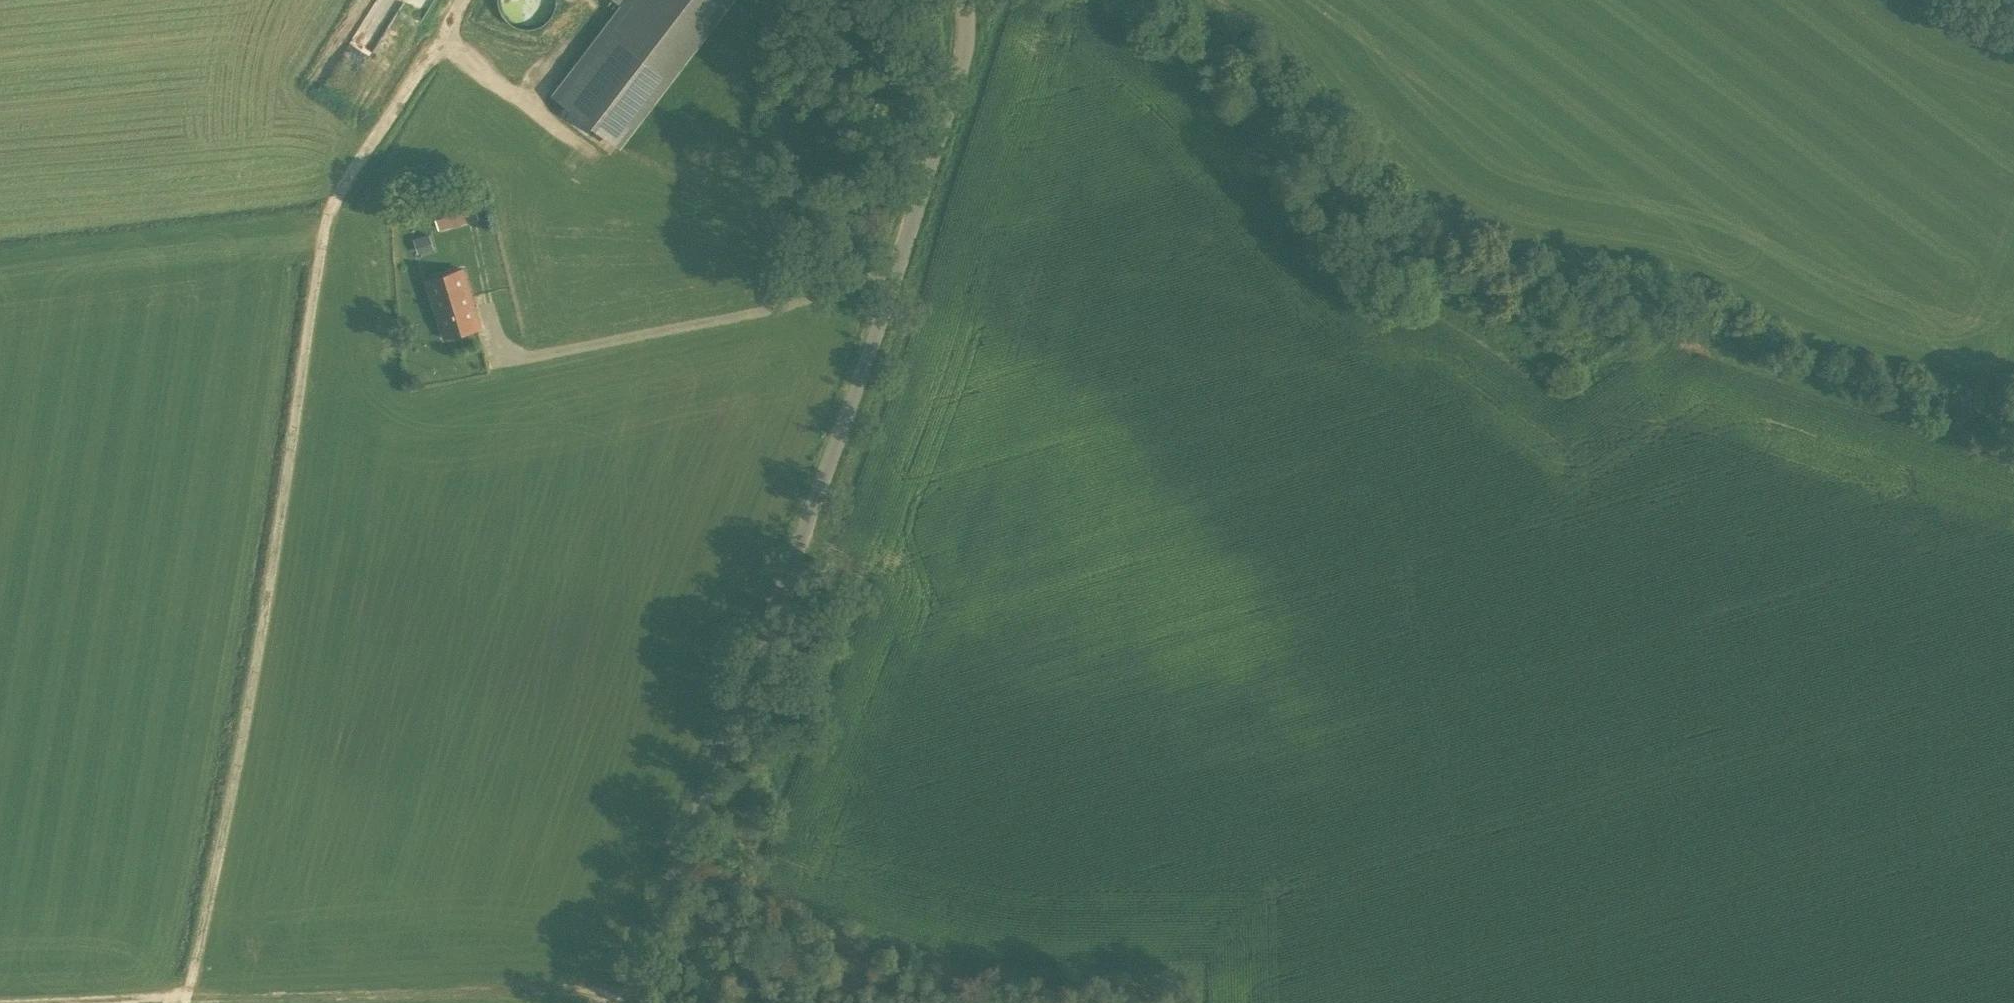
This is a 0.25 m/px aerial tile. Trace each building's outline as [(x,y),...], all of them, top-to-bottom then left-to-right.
[(499,2),(499,6),(501,10),(502,13),(504,16),(506,19),(508,20),(509,21),(512,23),(513,24),(515,25),(519,27),(522,27),(525,28),(529,28),(532,28),(535,27),(539,26),(541,24),(545,22),(548,20),(550,17),(552,15),(553,12),(554,11),(555,9),(556,6),(556,4),(557,1),(557,0),(498,0),(499,2)] [(618,3),(620,5),(551,95),(621,148),(735,0),(614,0),(618,3)] [(479,218),(472,192),(432,203),(439,229),(479,218)] [(426,280),(444,338),(481,326),(463,269),(426,280)]
